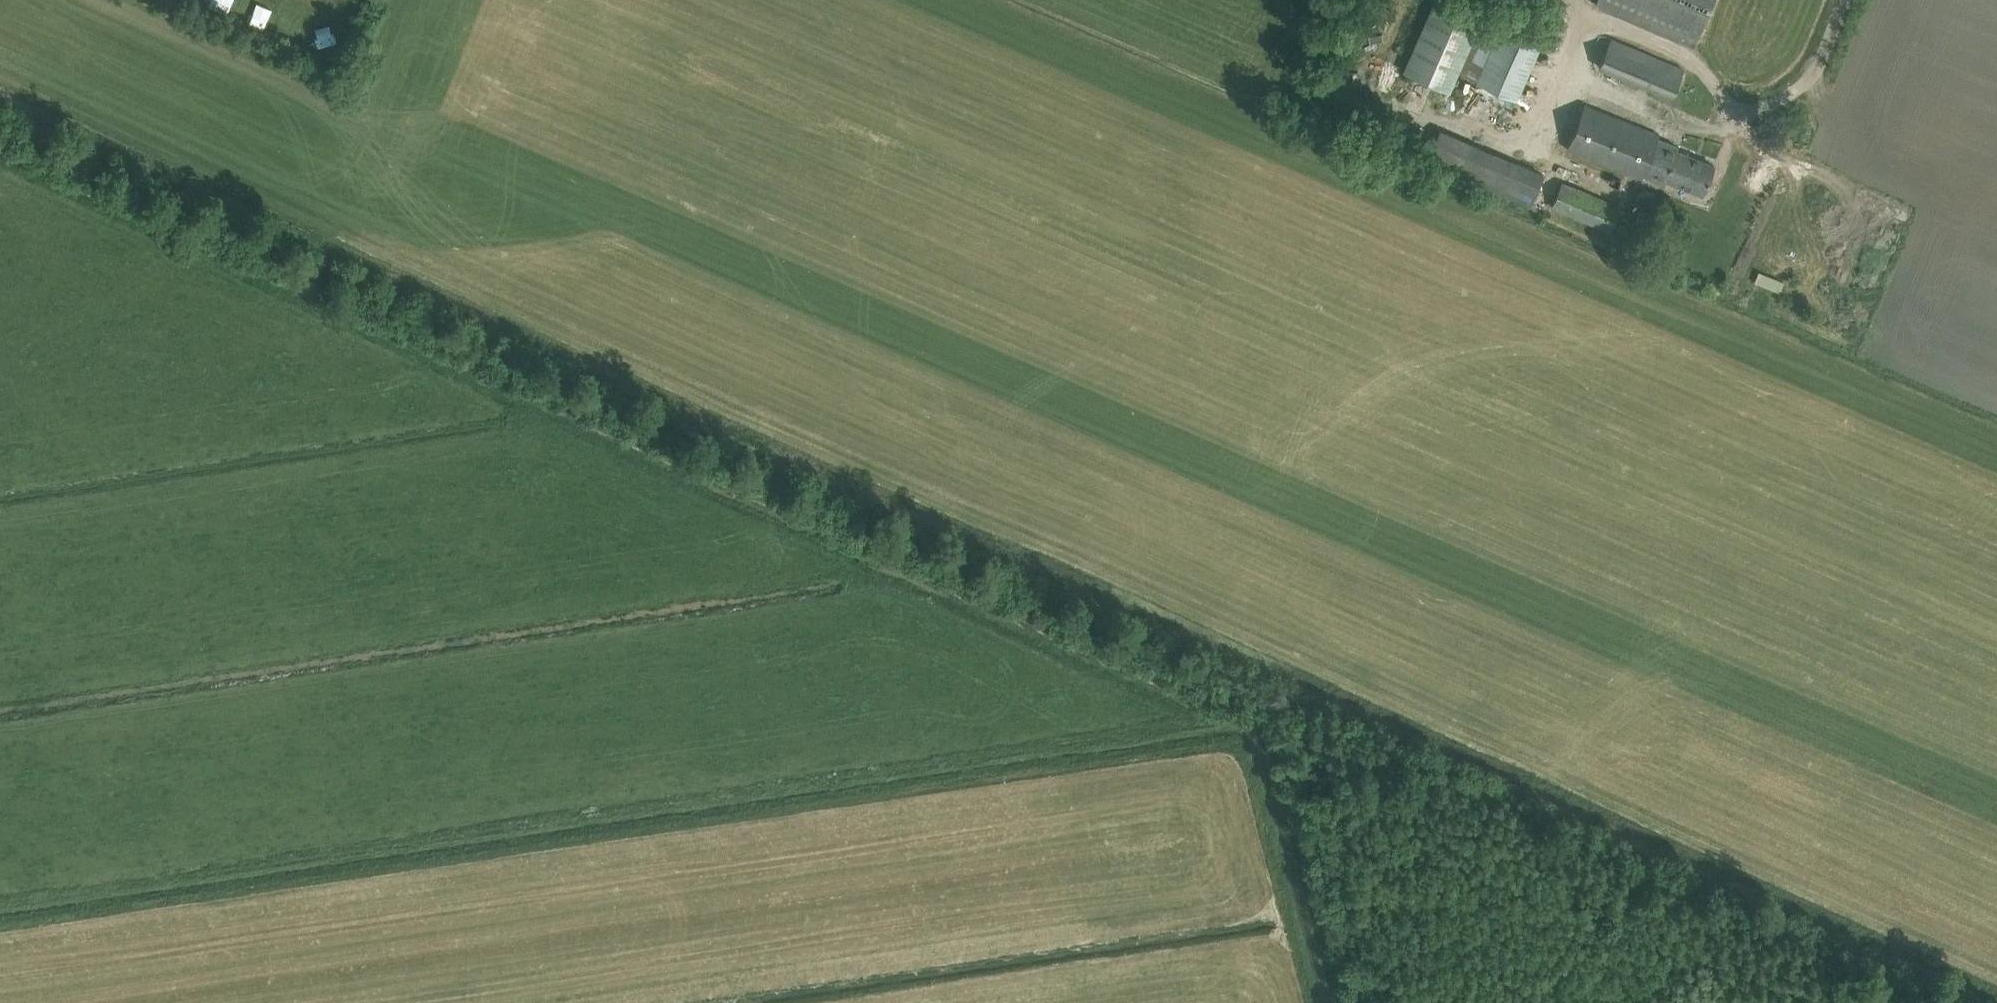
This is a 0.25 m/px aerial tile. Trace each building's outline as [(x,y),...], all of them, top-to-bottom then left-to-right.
[(1439,0),(1434,0),(1403,73),(1449,93),(1481,18),(1439,0)] [(1710,0),(1596,0),(1595,4),(1693,44),(1710,0)] [(1484,19),(1460,75),(1516,99),(1540,43),(1484,19)] [(1684,72),(1611,40),(1598,68),(1671,100),(1684,72)] [(1660,134),(1586,105),(1569,147),(1643,177),(1645,174),(1664,182),(1667,179),(1703,193),(1714,164),(1677,149),(1679,146),(1659,138),(1660,134)] [(1544,177),(1441,132),(1428,162),(1531,207),(1544,177)] [(1620,208),(1562,184),(1552,209),(1609,233),(1620,208)] [(1762,270),(1757,282),(1783,292),(1788,281),(1762,270)]
